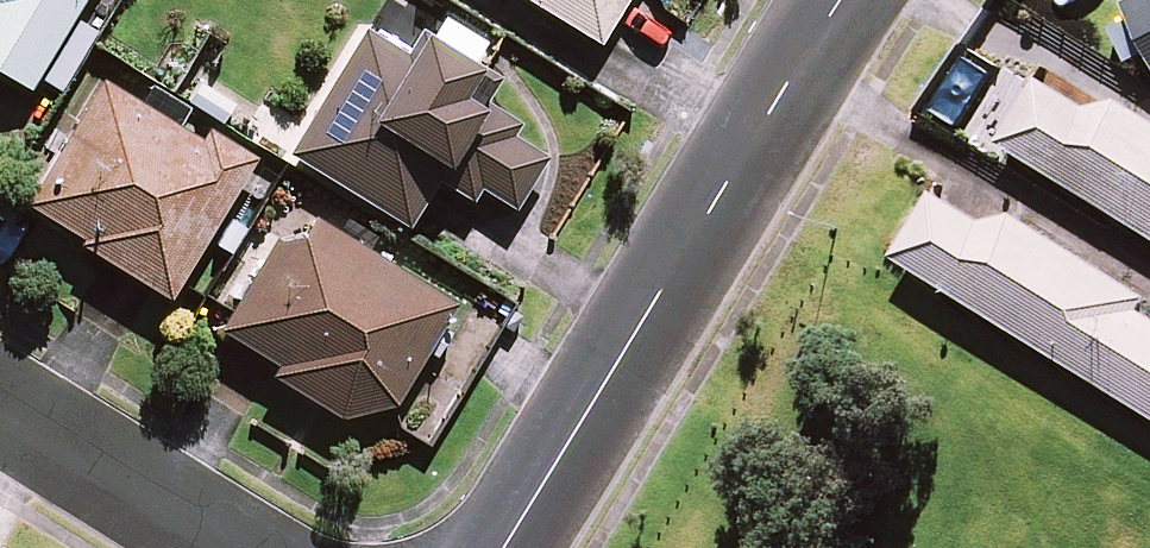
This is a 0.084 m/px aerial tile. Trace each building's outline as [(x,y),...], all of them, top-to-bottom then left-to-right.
[(85,0),(0,0),(0,71),(30,90),(85,0)] [(599,43),(625,0),(528,0),(599,43)] [(1127,10),(1149,55),(1149,0),(1146,0),(1127,10)] [(485,101),(502,73),(482,61),(493,44),(439,11),(412,57),(365,29),(290,153),(407,224),(435,179),(471,201),(479,187),(512,207),(544,155),(510,135),(518,121),(485,101)] [(173,301),(259,161),(206,129),(202,136),(182,124),(190,111),(149,86),(143,96),(106,73),(26,205),(82,239),(79,244),(173,301)] [(1040,85),(1001,148),(1149,239),(1149,123),(1121,105),(1088,112),(1041,83),(1040,85)] [(894,264),(1149,422),(1149,321),(1143,316),(1149,305),(1149,303),(1016,220),(984,227),(936,198),(894,264)] [(453,304),(297,206),(220,329),(277,365),(271,375),(340,418),(390,404),(453,304)]
